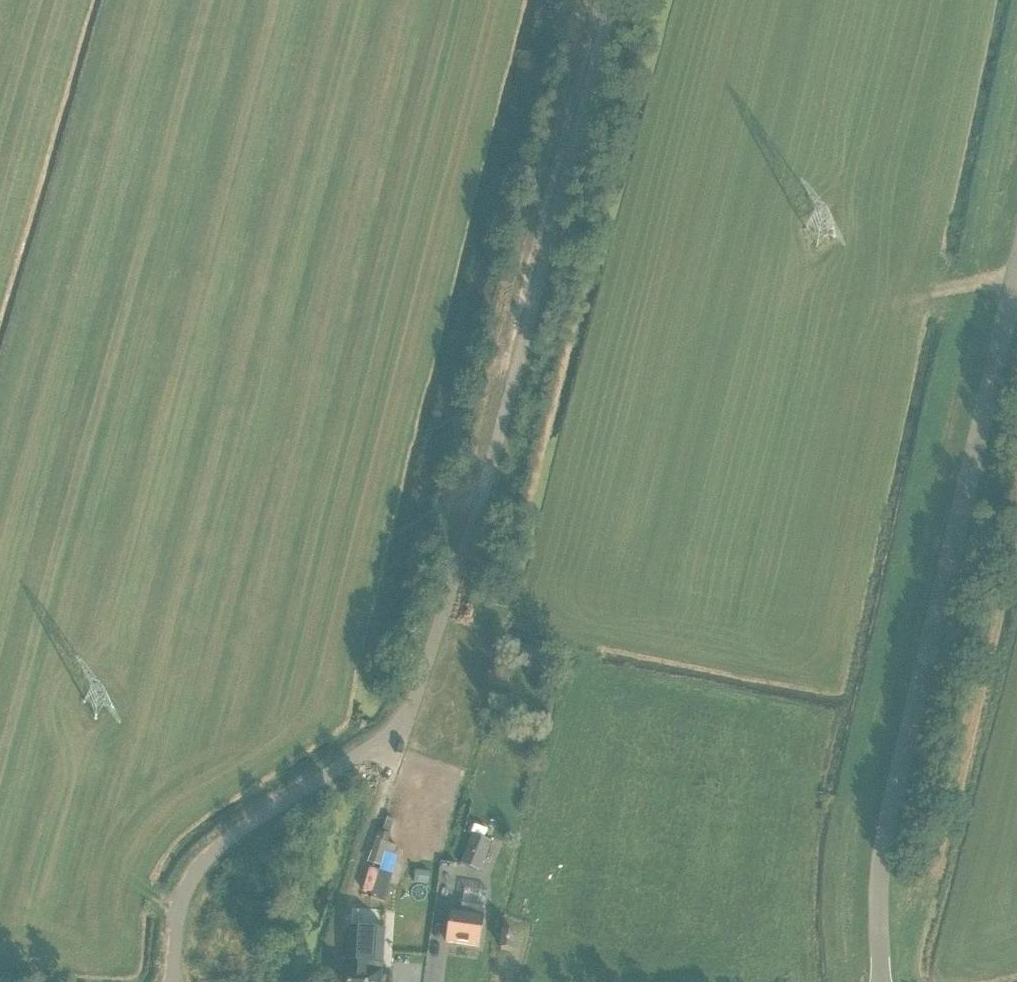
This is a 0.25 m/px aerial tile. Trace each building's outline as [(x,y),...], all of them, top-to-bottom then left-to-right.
[(460,864),(480,871),(491,841),(471,834),(460,864)] [(368,862),(380,866),(387,843),(375,840),(368,862)] [(438,893),(444,866),(418,860),(412,887),(438,893)] [(397,874),(399,889),(414,888),(412,873),(397,874)] [(335,981),(379,981),(381,953),(390,954),(393,924),(399,925),(402,898),(375,895),(368,921),(352,916),(337,970),(336,969),(335,981)] [(460,914),(450,912),(446,942),(478,947),(484,908),(461,904),(460,914)] [(501,950),(511,951),(514,934),(503,932),(501,950)]
